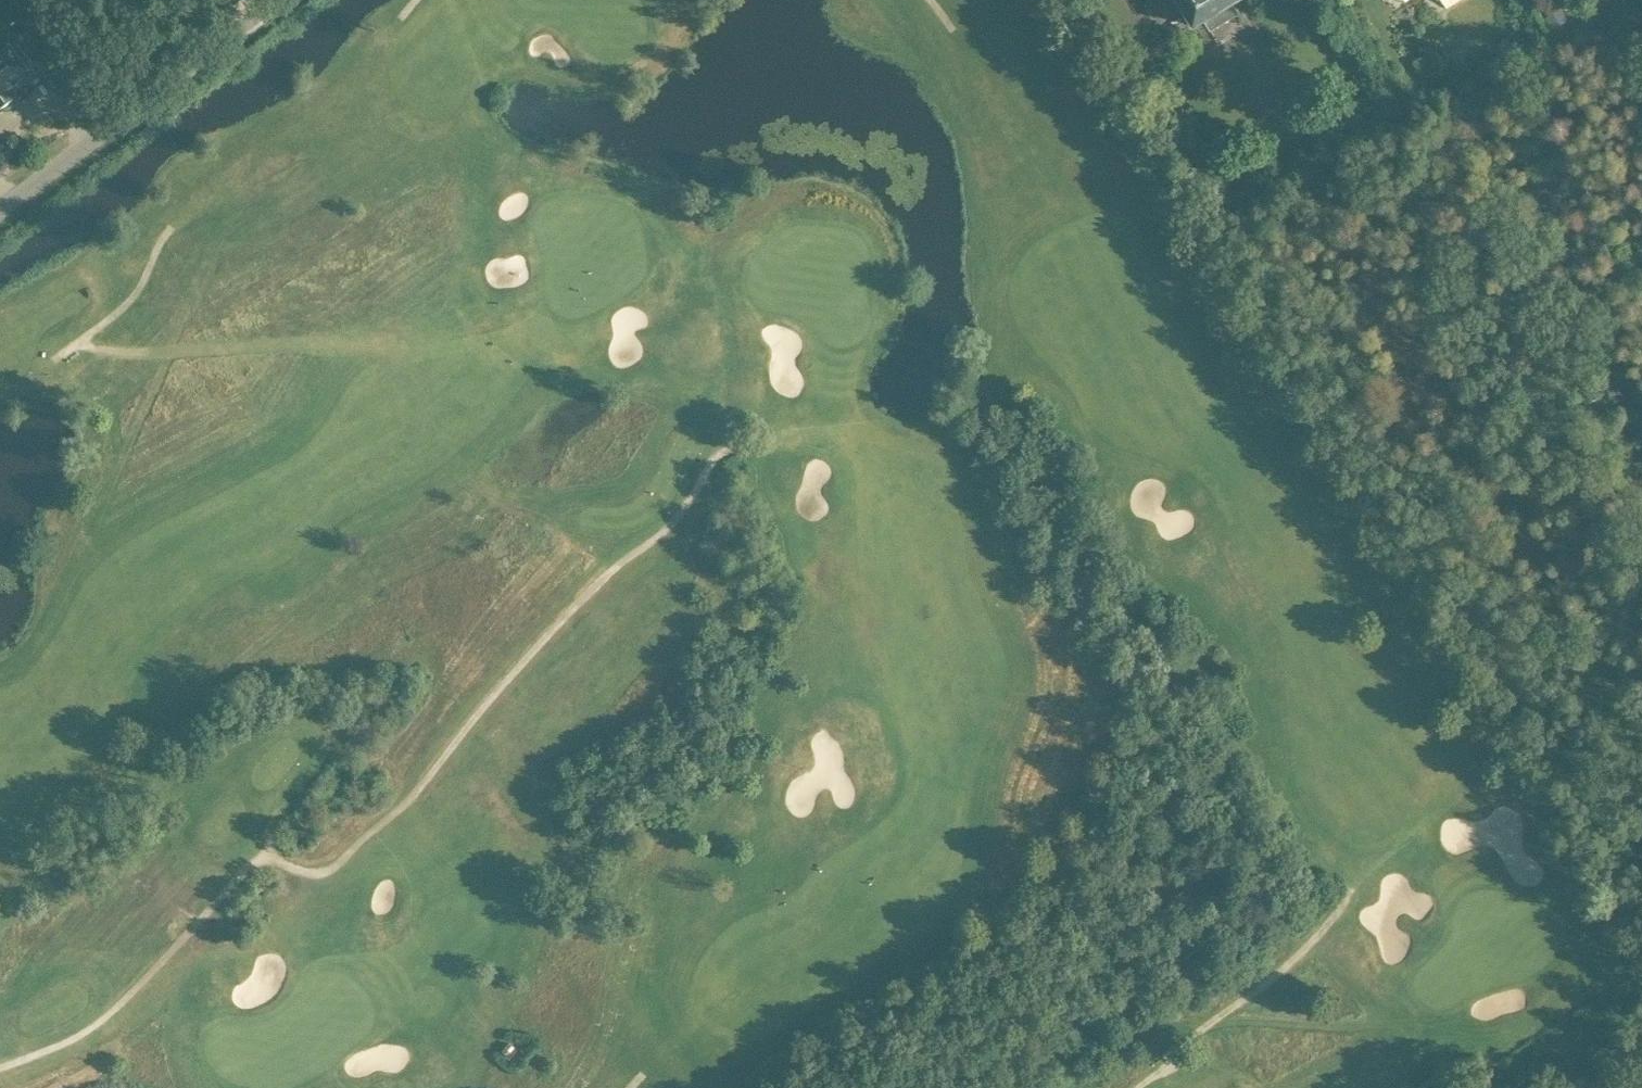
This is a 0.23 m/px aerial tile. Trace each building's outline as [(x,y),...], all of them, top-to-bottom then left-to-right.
[(1168,1),(1169,3),(1170,4),(1171,5),(1173,6),(1175,7),(1176,7),(1178,6),(1180,6),(1181,5),(1183,4),(1195,24),(1232,2),(1235,0),(1167,0),(1168,1)] [(52,61),(15,14),(0,25),(0,106),(11,97),(12,93),(9,89),(25,77),(27,80),(52,61)] [(1422,71),(1439,59),(1433,50),(1416,61),(1422,71)] [(510,1040),(502,1049),(510,1057),(518,1048),(510,1040)]
